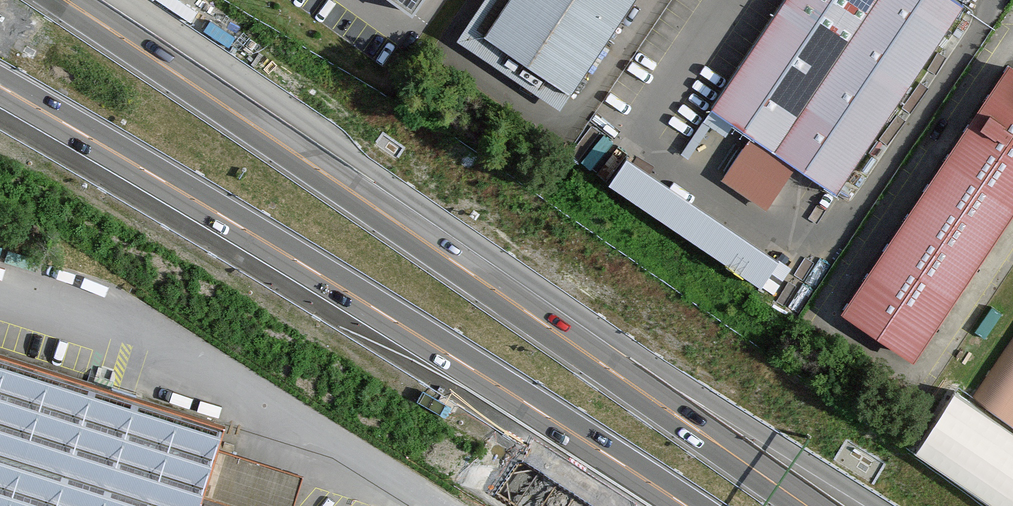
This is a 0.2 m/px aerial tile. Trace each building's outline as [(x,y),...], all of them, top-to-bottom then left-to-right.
[(437,0),(419,0),(432,8),(437,0)] [(472,37),(561,97),(626,0),(498,0),(472,37)] [(938,0),(782,0),(703,117),(745,145),(721,180),(765,210),(792,170),(831,197),(956,12),(938,0)] [(999,68),(832,317),(905,367),(1012,205),(1012,78),(999,68)] [(766,266),(615,162),(597,189),(748,291),(766,266)] [(978,406),(1012,429),(1012,354),(978,406)] [(0,360),(0,505),(201,505),(223,430),(0,360)]
